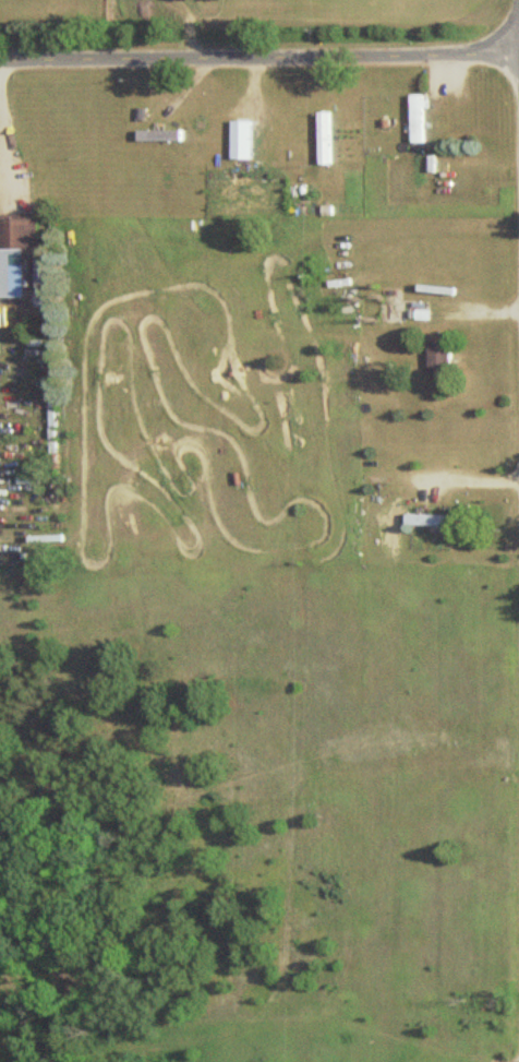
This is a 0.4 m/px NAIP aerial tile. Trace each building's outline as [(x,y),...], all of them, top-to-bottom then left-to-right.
[(430,95),(415,95),(415,145),(430,145),(430,95)] [(335,113),(322,113),(322,166),(335,166),(335,113)] [(266,137),(256,137),(256,122),(234,122),(234,164),(266,164),(266,137)] [(39,250),(39,218),(6,218),(6,250),(39,250)] [(434,373),(456,373),(456,343),(434,343),(434,373)] [(409,528),(461,528),(461,515),(409,515),(409,528)]
